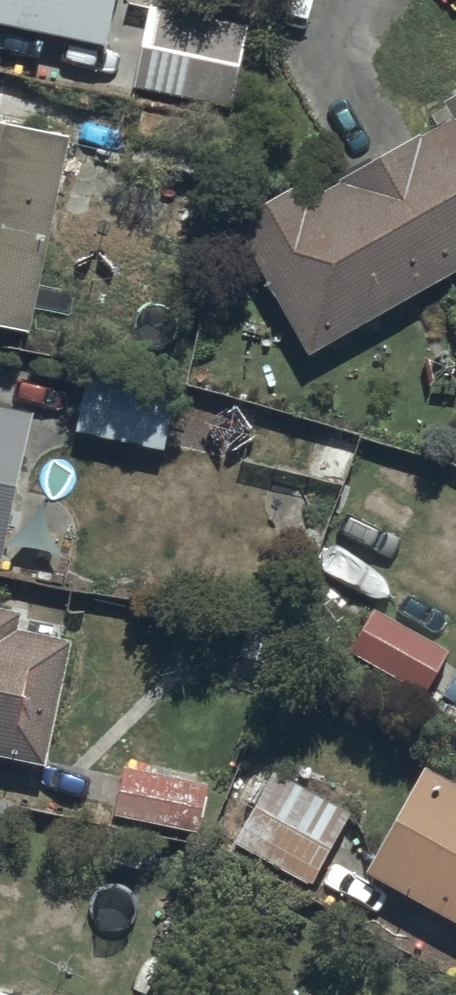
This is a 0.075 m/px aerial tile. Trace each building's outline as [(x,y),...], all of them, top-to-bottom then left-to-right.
[(107,47),(114,0),(0,0),(0,30),(107,47)] [(231,109),(244,26),(144,10),(131,94),(231,109)] [(445,105),(453,125),(306,207),(296,187),(230,224),(305,358),(455,274),(455,99),(445,105)] [(0,130),(0,329),(30,334),(66,145),(0,130)] [(72,438),(162,454),(173,396),(83,379),(72,438)] [(2,564),(32,416),(0,410),(0,564),(2,564)] [(424,694),(447,655),(371,610),(348,650),(424,694)] [(46,771),(72,644),(61,642),(64,626),(0,613),(0,761),(46,771)] [(310,889),(347,817),(259,770),(221,844),(310,889)] [(424,773),(366,878),(455,928),(455,790),(424,773)] [(200,835),(204,785),(118,776),(112,825),(200,835)]
